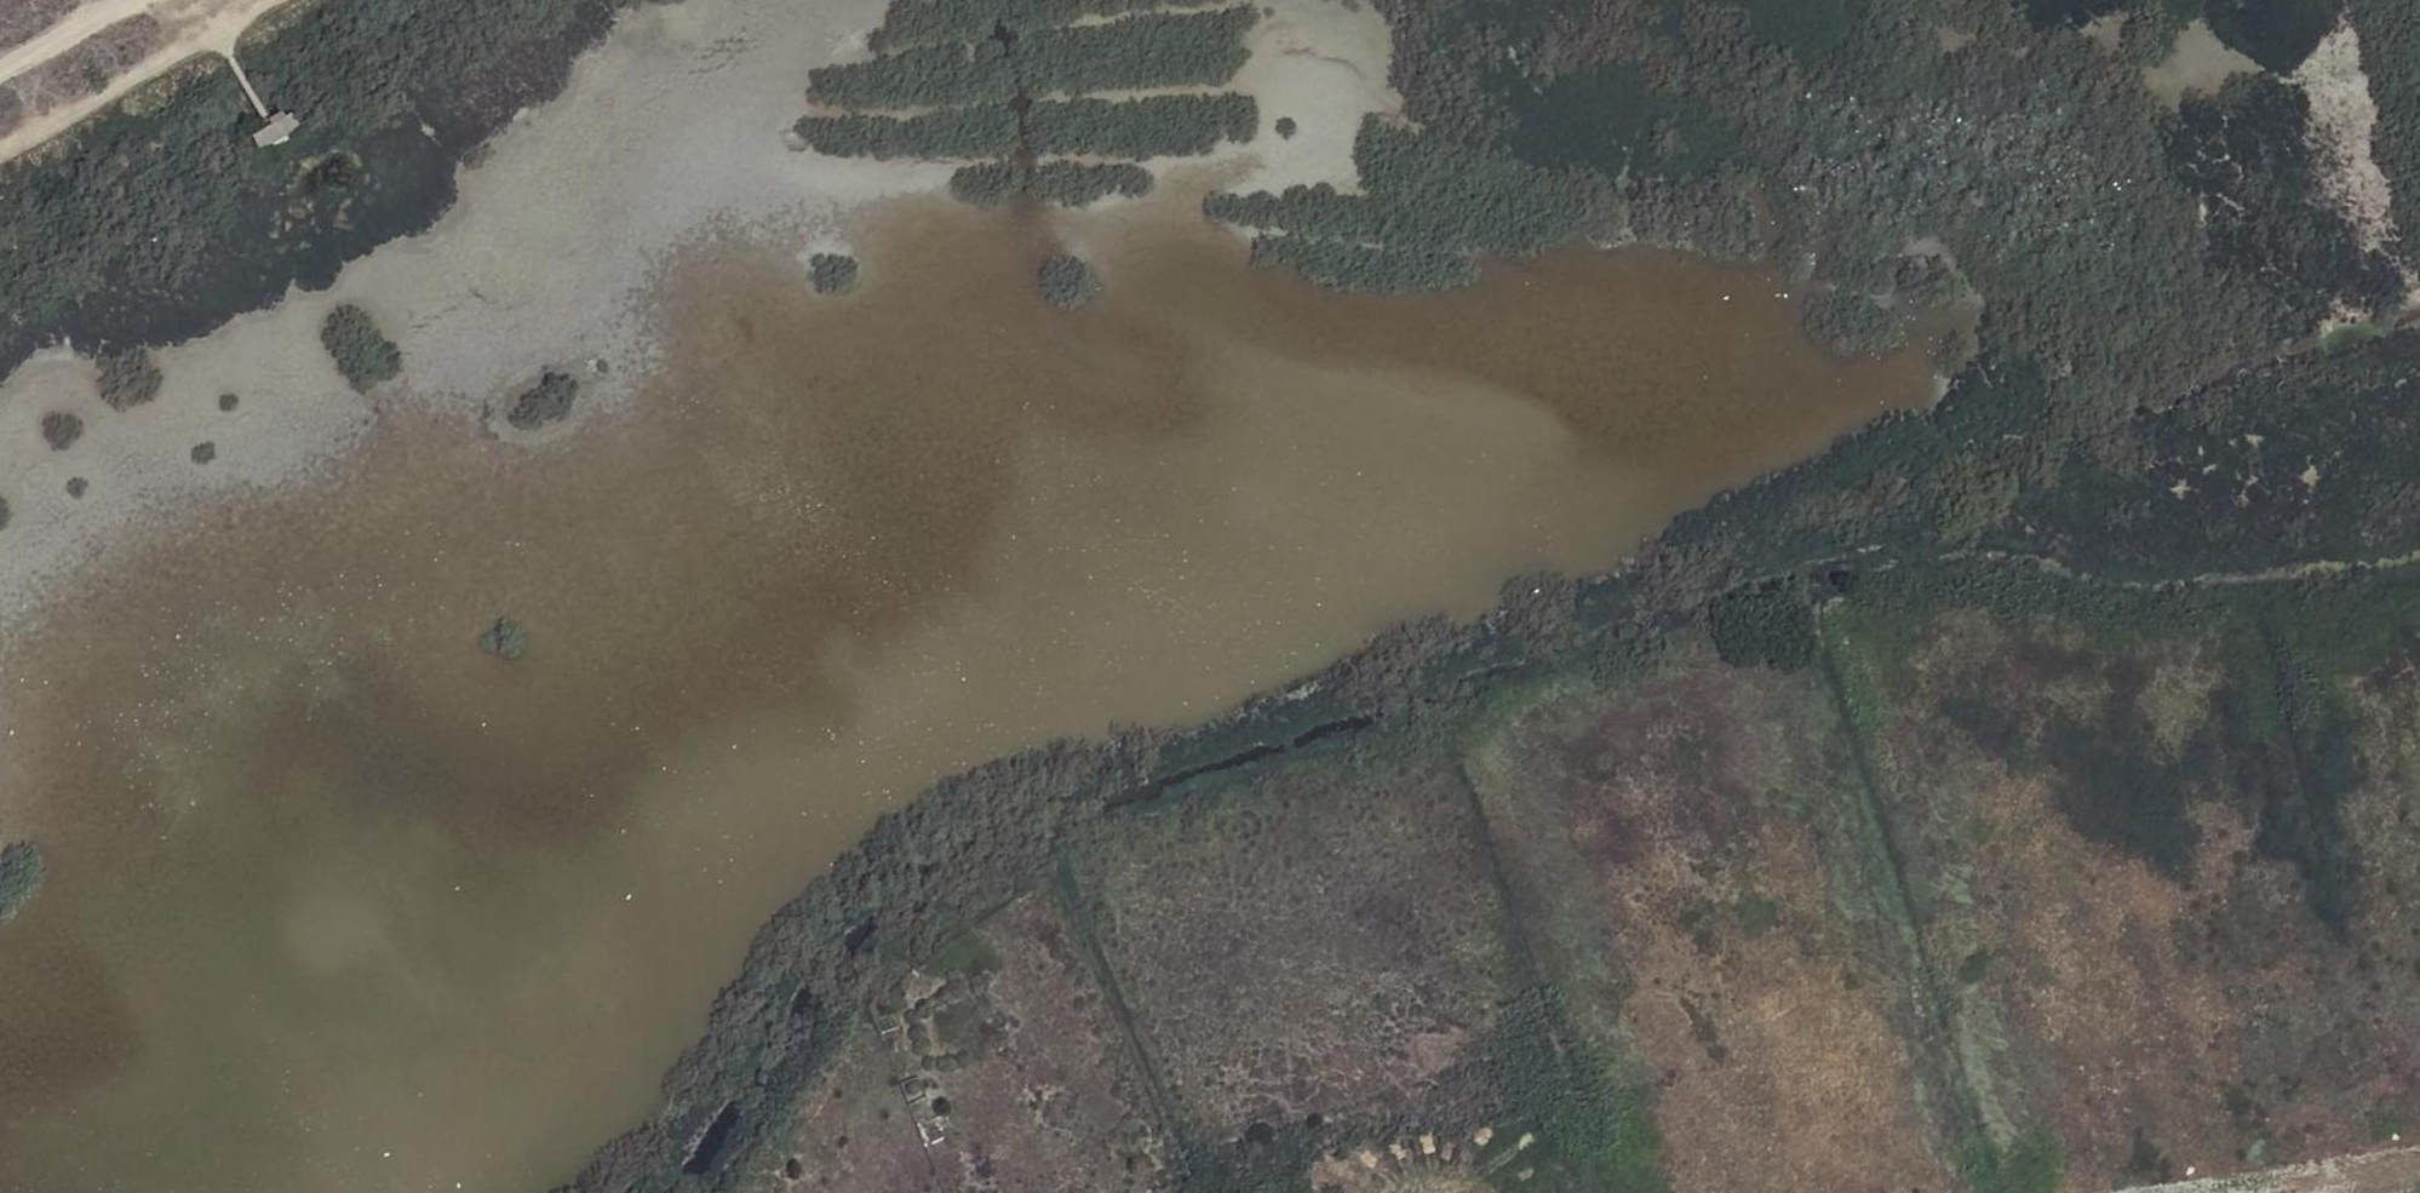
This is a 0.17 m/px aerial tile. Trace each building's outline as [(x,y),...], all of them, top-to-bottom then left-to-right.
[(256,130),(262,147),(302,134),(297,118),(256,130)]
